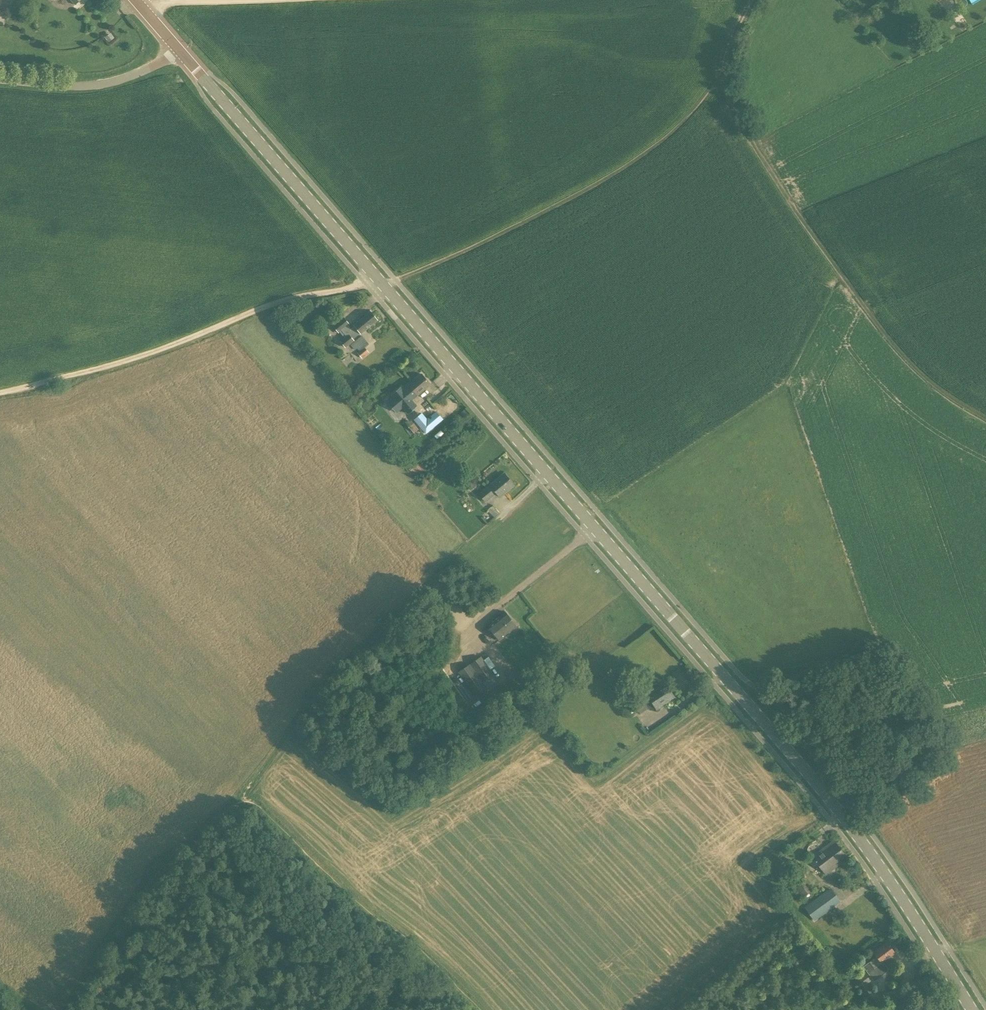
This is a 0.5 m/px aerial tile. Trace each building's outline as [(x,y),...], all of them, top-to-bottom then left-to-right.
[(353,338),(360,332),(361,333),(367,328),(377,320),(374,316),(370,311),(354,324),(355,325),(350,328),(348,325),(349,323),(343,317),(333,325),(338,333),(340,331),(345,337),(340,341),(345,348),(354,341),(353,338)] [(369,344),(362,335),(351,345),(355,350),(358,348),(360,350),(357,353),(362,358),(369,352),(365,347),(369,344)] [(422,374),(408,384),(403,389),(401,386),(392,394),(389,394),(387,396),(387,398),(395,407),(399,404),(403,409),(398,413),(402,418),(417,405),(410,397),(415,393),(417,395),(430,384),(422,374)] [(422,412),(413,419),(425,434),(443,419),(436,410),(427,418),(422,412)] [(408,420),(406,422),(413,431),(417,428),(414,424),(411,420),(409,422),(408,420)] [(504,473),(490,485),(479,495),(486,503),(497,493),(500,496),(505,492),(514,485),(504,473)] [(466,484),(471,490),(477,485),(472,479),(466,484)] [(494,517),(499,513),(492,505),(487,510),(494,517)] [(488,627),(499,640),(517,625),(506,612),(488,627)] [(458,672),(475,696),(487,687),(483,681),(493,674),(481,656),(458,672)] [(647,695),(648,697),(642,701),(639,697),(632,701),(635,707),(640,714),(648,708),(649,710),(655,707),(656,708),(660,706),(674,697),(665,683),(647,695)] [(828,873),(848,859),(834,839),(827,844),(811,856),(812,858),(809,860),(813,867),(817,864),(826,875),(828,873)] [(788,884),(800,899),(803,897),(805,899),(812,894),(810,892),(810,891),(798,876),(788,884)] [(840,901),(830,888),(825,892),(805,907),(817,924),(820,921),(817,918),(840,901)] [(873,952),(876,956),(863,966),(874,981),(886,972),(887,970),(887,968),(884,963),(890,959),(888,956),(894,952),(886,942),(873,952)] [(870,981),(864,973),(845,987),(850,994),(855,990),(857,992),(861,988),(867,996),(873,991),(867,983),(870,981)]
